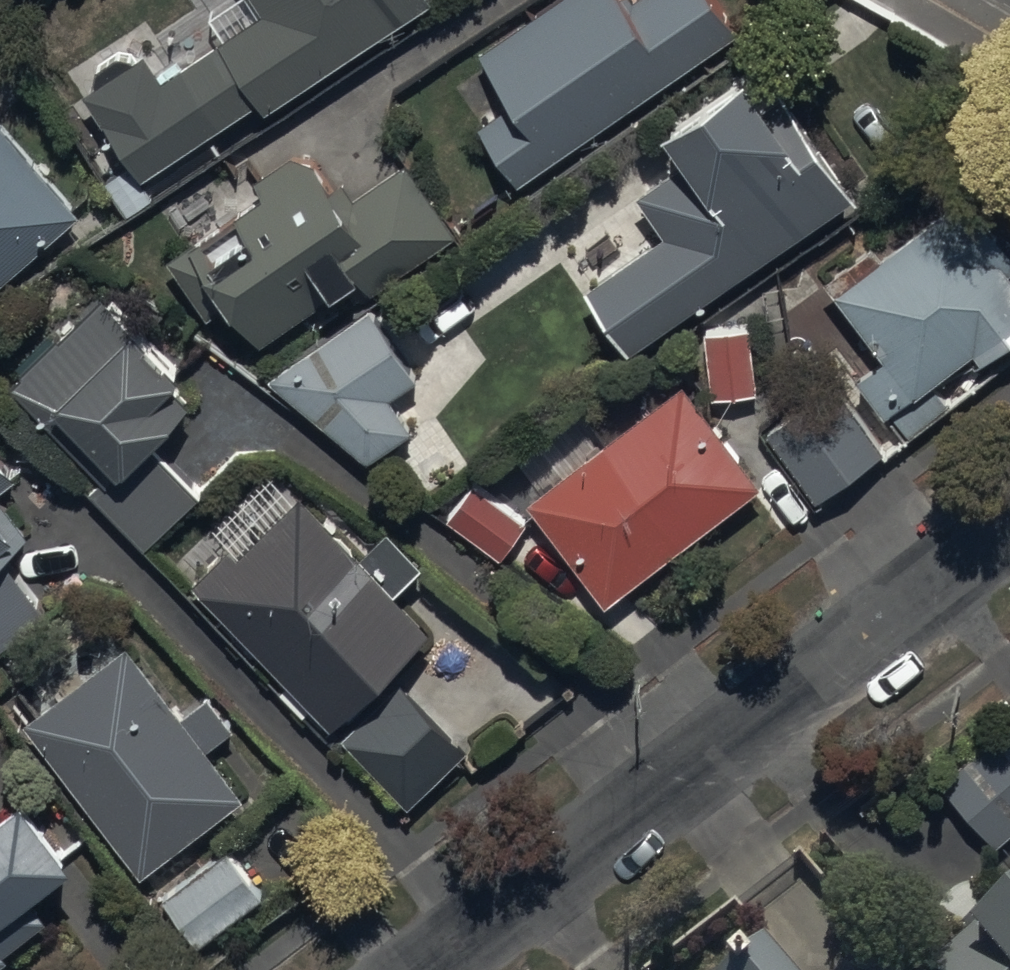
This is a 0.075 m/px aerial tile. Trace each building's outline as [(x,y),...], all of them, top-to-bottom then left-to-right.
[(146,183),(260,106),(267,117),(433,4),(430,0),(256,0),(267,17),(164,87),(147,61),(90,100),(146,183)] [(516,188),(736,38),(710,0),(641,0),(625,11),(617,0),(567,0),(481,59),(514,108),(478,132),(516,188)] [(588,293),(630,355),(851,204),(818,155),(798,168),(744,89),(667,141),(686,168),(638,201),(664,241),(588,293)] [(83,219),(0,122),(0,290),(83,219)] [(231,303),(259,348),(359,285),(367,297),(456,241),(409,167),(340,210),(305,155),(254,187),(264,202),(235,220),(257,254),(219,278),(200,246),(167,267),(201,322),(231,303)] [(822,284),(883,364),(857,384),(885,421),(974,358),(981,368),(1009,347),(1009,261),(967,200),(879,262),(870,250),(822,284)] [(203,496),(158,450),(196,412),(178,394),(188,384),(105,300),(12,391),(104,484),(90,498),(144,553),(203,496)] [(370,314),(265,385),(368,466),(412,436),(389,402),(417,383),(370,314)] [(748,331),(706,335),(712,402),(755,398),(748,331)] [(833,387),(765,438),(816,507),(885,455),(833,387)] [(529,509),(605,610),(762,491),(686,390),(529,509)] [(15,483),(0,463),(0,495),(15,483)] [(470,487),(446,522),(503,562),(527,527),(470,487)] [(47,618),(6,564),(33,544),(0,500),(0,655),(47,618)] [(220,618),(213,625),(252,669),(261,662),(283,688),(276,694),(301,722),(313,712),(330,732),(430,636),(395,599),(423,572),(387,535),(358,562),(301,502),(238,562),(229,553),(192,589),(220,618)] [(130,653),(27,730),(145,881),(245,803),(208,756),(236,734),(210,700),(183,721),(130,653)] [(400,686),(341,743),(408,812),(467,754),(400,686)] [(995,851),(1009,838),(1009,728),(941,787),(995,851)] [(12,964),(7,958),(53,925),(38,905),(79,875),(29,805),(0,826),(0,969),(4,969),(12,964)] [(229,854),(164,904),(196,947),(262,898),(229,854)] [(925,969),(1009,969),(1009,896),(925,969)]
